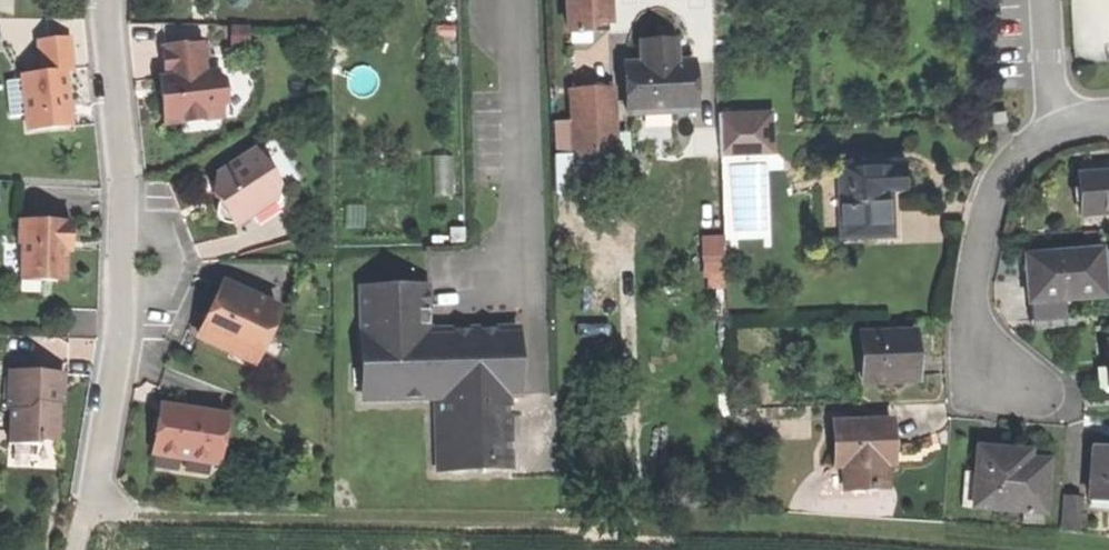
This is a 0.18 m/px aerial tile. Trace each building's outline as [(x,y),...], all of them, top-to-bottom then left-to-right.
[(590,34),(598,26),(608,26),(610,26),(609,0),(568,0),(569,34),(590,34)] [(25,117),(27,132),(70,128),(67,97),(65,73),(72,73),(69,38),(37,42),(41,74),(20,76),(21,81),(5,83),(9,118),(25,117)] [(163,47),(167,80),(169,98),(162,103),(164,126),(185,124),(213,121),(212,114),(220,104),(228,93),(219,83),(218,73),(214,74),(206,74),(203,43),(163,47)] [(626,67),(628,116),(694,113),(692,65),(675,65),(675,44),(652,45),(640,46),(641,67),(626,67)] [(220,104),(222,120),(231,119),(254,89),(250,53),(212,57),(214,74),(218,73),(219,83),(228,93),(220,104)] [(169,98),(167,80),(160,80),(161,91),(162,103),(169,98)] [(571,90),(574,157),(613,156),(611,89),(571,90)] [(222,120),(220,104),(212,114),(213,121),(222,120)] [(1005,112),(988,113),(989,125),(1006,123),(1005,112)] [(720,136),(720,154),(772,152),(771,133),(753,134),(753,115),(739,116),(739,135),(720,136)] [(753,115),(753,134),(771,133),(770,115),(753,115)] [(719,117),(720,136),(739,135),(739,116),(719,117)] [(213,121),(185,124),(186,133),(223,130),(222,120),(213,121)] [(275,176),(258,150),(218,177),(214,195),(221,204),(221,215),(224,220),(226,223),(237,224),(238,227),(254,216),(278,199),(266,182),(275,176)] [(841,236),(892,234),(891,202),(890,188),(905,187),(904,161),(838,164),(841,236)] [(266,182),(278,199),(281,183),(276,175),(275,176),(266,182)] [(1080,216),(1108,214),(1108,176),(1078,178),(1080,216)] [(289,196),(281,183),(278,199),(254,216),(260,225),(287,207),(289,196)] [(40,273),(39,280),(59,281),(65,274),(66,252),(66,242),(72,242),(72,235),(72,222),(24,221),(20,227),(19,233),(20,239),(22,245),(22,272),(40,273)] [(728,284),(723,231),(699,234),(704,286),(728,284)] [(451,232),(452,246),(465,246),(465,232),(451,232)] [(1062,299),(1102,296),(1098,252),(1025,259),(1028,292),(1031,323),(1064,320),(1062,299)] [(1102,296),(1108,295),(1108,252),(1098,252),(1102,296)] [(21,280),(39,280),(40,273),(22,272),(21,280)] [(213,310),(200,338),(254,363),(279,308),(225,283),(213,310)] [(363,402),(435,399),(500,397),(508,397),(519,397),(517,329),(491,330),(428,332),(427,288),(360,290),(363,402)] [(1031,323),(1032,330),(1065,328),(1064,320),(1031,323)] [(861,385),(913,383),(912,358),(911,336),(859,338),(861,385)] [(9,410),(8,444),(38,445),(38,441),(59,442),(60,420),(60,406),(61,374),(10,372),(9,410)] [(76,375),(61,374),(60,406),(75,406),(76,375)] [(444,452),(445,472),(510,470),(509,408),(500,409),(500,397),(435,399),(436,444),(444,452)] [(500,409),(509,408),(508,397),(500,397),(500,409)] [(214,466),(222,416),(161,407),(157,430),(153,456),(214,466)] [(227,417),(222,416),(214,466),(219,467),(227,417)] [(840,468),(841,492),(884,490),(883,467),(890,466),(889,442),(888,424),(831,426),(833,469),(840,468)] [(58,470),(59,442),(38,441),(38,445),(8,444),(7,468),(58,470)] [(437,472),(445,472),(444,452),(436,444),(437,472)] [(1089,499),(1108,501),(1108,450),(1093,449),(1089,499)] [(1046,463),(1026,462),(1000,460),(1001,452),(976,450),(975,475),(963,474),(961,509),(1043,515),(1046,463)] [(1013,453),(1001,452),(1000,460),(1026,462),(1026,454),(1013,453)] [(1063,498),(1060,532),(1076,533),(1078,499),(1063,498)]
